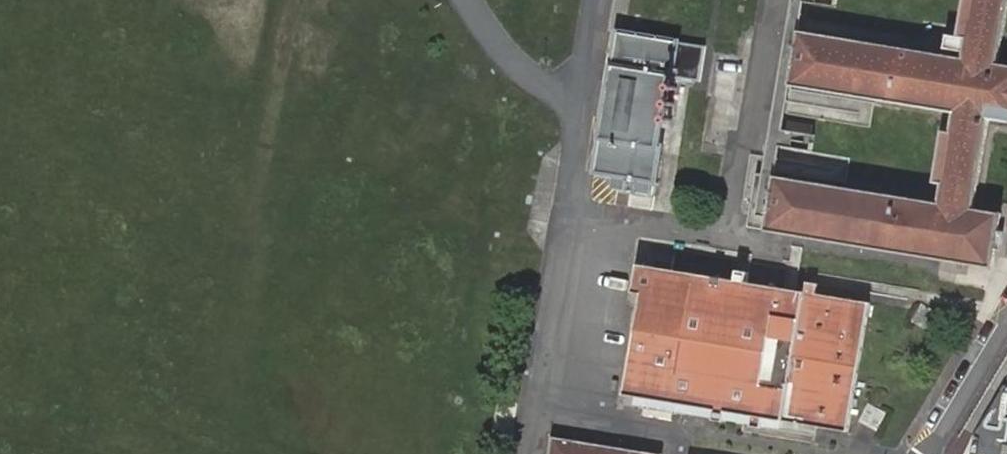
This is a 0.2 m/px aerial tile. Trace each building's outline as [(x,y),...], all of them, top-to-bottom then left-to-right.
[(762,162),(754,214),(989,253),(998,201),(976,198),(990,107),(1006,110),(1006,50),(1001,49),(1006,14),(1006,0),(962,0),(958,26),(963,26),(961,43),(802,16),(793,74),(951,101),(948,120),(943,119),(935,169),(940,170),(936,191),(779,165),(766,162),(762,162)] [(779,165),(778,127),(781,111),(793,74),(802,16),(802,0),(790,0),(766,162),(779,165)] [(615,29),(591,172),(655,183),(661,150),(658,150),(666,98),(684,101),(689,73),(704,76),(709,45),(615,29)] [(781,111),(778,127),(807,133),(810,117),(781,111)] [(798,292),(788,291),(749,285),(751,275),(740,273),(738,283),(673,272),(657,270),(639,267),(634,295),(642,297),(640,311),(653,314),(649,339),(636,336),(627,397),(642,400),(657,402),(655,413),(669,415),(671,404),(713,411),(712,421),(721,422),(723,413),(752,417),(751,429),(762,430),(765,419),(850,433),(872,304),(818,296),(819,285),(810,284),(808,294),(798,292)] [(787,283),(788,291),(798,292),(797,285),(787,283)] [(653,314),(640,311),(636,336),(649,339),(653,314)] [(550,439),(547,453),(637,453),(550,439)]
